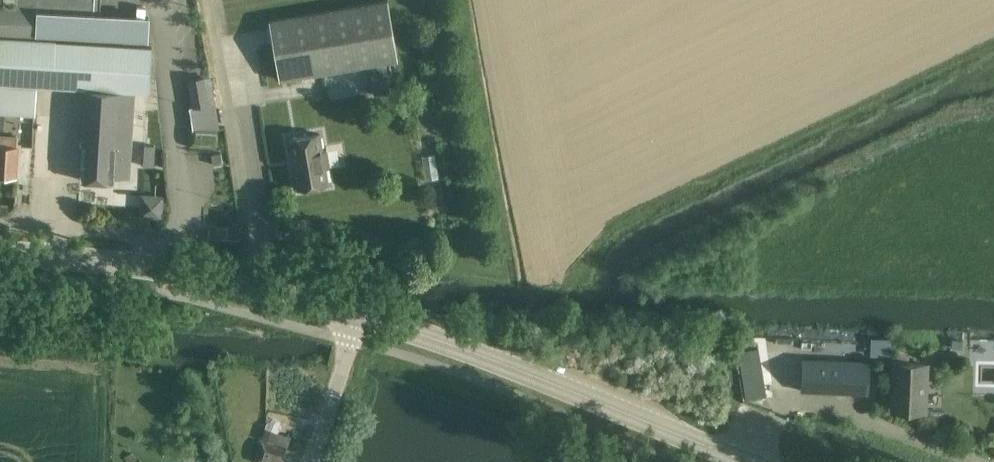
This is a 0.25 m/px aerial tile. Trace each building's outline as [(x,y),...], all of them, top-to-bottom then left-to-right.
[(93,14),(94,0),(0,0),(0,33),(124,39),(124,40),(148,41),(149,17),(125,16),(93,14)] [(398,59),(387,0),(385,0),(269,20),(279,79),(398,59)] [(36,86),(52,87),(148,92),(150,46),(54,41),(54,39),(0,36),(0,113),(35,115),(36,86)] [(222,145),(210,76),(205,77),(188,79),(193,106),(190,107),(193,123),(190,123),(188,145),(222,145)] [(113,176),(129,177),(134,92),(86,90),(81,179),(113,181),(113,176)] [(318,132),(288,137),(297,188),(327,183),(324,165),(328,164),(325,148),(321,149),(318,132)] [(16,175),(17,145),(17,136),(0,135),(0,174),(16,175)] [(144,144),(143,165),(153,166),(154,145),(144,144)] [(221,152),(215,153),(211,154),(213,164),(223,162),(221,152)] [(950,332),(949,343),(962,344),(963,333),(950,332)] [(801,357),(799,389),(867,392),(868,360),(801,357)] [(892,361),(890,409),(924,410),(926,363),(892,361)] [(742,375),(745,398),(767,395),(763,371),(742,375)] [(286,447),(264,440),(257,461),(281,461),(286,447)]
